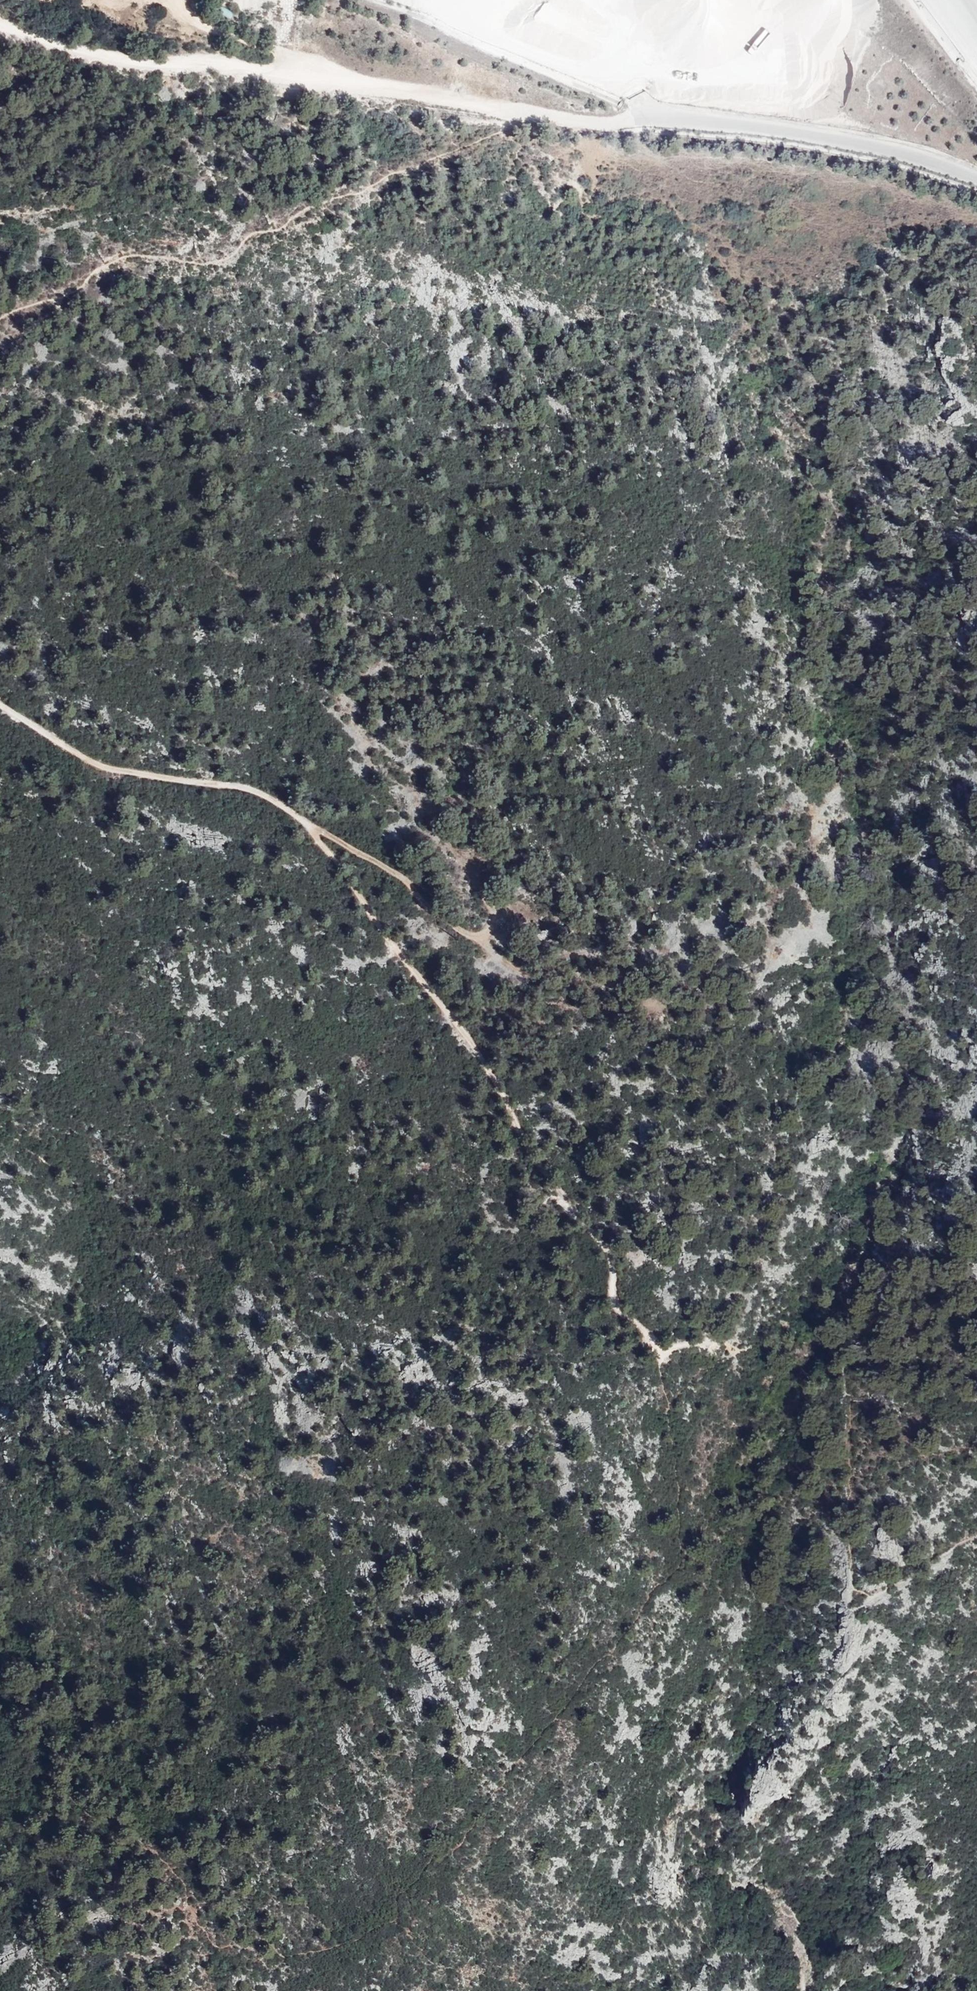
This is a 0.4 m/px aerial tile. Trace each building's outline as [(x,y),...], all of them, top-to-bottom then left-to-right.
[(547,928),(536,930),(537,938),(548,936),(547,928)]
